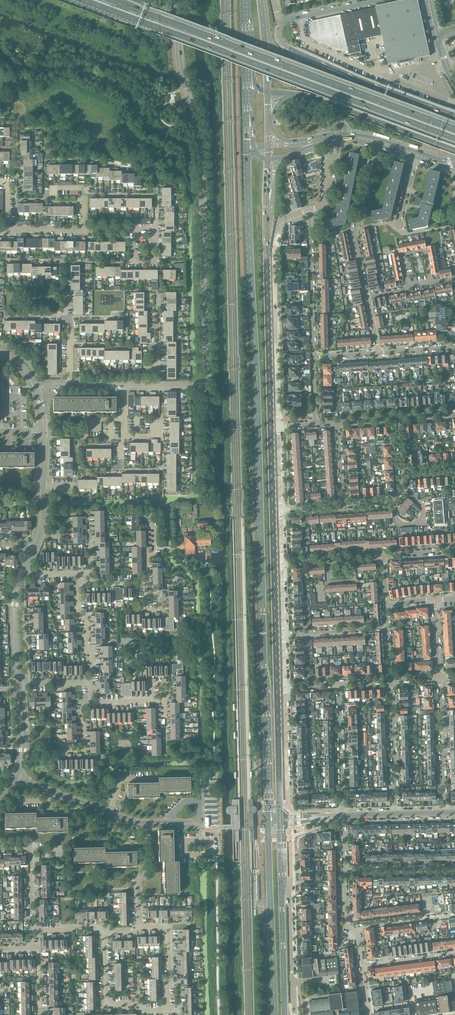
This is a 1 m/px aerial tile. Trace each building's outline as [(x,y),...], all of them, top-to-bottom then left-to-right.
[(382,35),(388,60),(388,65),(393,64),(430,56),(418,0),(404,0),(376,6),(376,7),(382,35)] [(359,40),(382,35),(376,7),(319,20),(315,20),(313,21),(311,22),(310,24),(309,25),(308,27),(308,29),(308,32),(309,33),(310,35),(311,37),(313,38),(315,39),(317,39),(317,42),(313,41),(317,42),(330,45),(331,48),(327,47),(344,52),(345,53),(343,53),(349,55),(349,57),(354,56),(353,53),(357,53),(358,57),(362,56),(359,40)] [(160,97),(162,104),(167,102),(167,100),(169,100),(168,95),(160,97)] [(17,139),(17,141),(30,141),(30,140),(31,140),(32,139),(32,134),(31,133),(29,133),(29,132),(24,132),(24,135),(20,135),(20,139),(17,139)] [(357,168),(359,155),(351,153),(350,158),(349,158),(348,162),(349,162),(349,167),(357,168)] [(289,162),(291,167),(300,165),(302,164),(300,159),(298,159),(289,162)] [(401,177),(404,164),(395,162),(391,174),(401,177)] [(347,175),(346,179),(354,181),(357,168),(349,167),(348,171),(347,171),(346,175),(347,175)] [(408,220),(410,230),(427,226),(440,173),(430,171),(423,201),(421,200),(421,199),(421,198),(417,197),(415,205),(419,205),(420,205),(420,204),(422,205),(418,218),(408,220)] [(134,183),(134,186),(135,186),(137,189),(142,189),(142,186),(140,186),(140,177),(140,174),(138,174),(138,177),(134,177),(134,183)] [(391,174),(389,186),(398,189),(401,177),(391,174)] [(289,178),(290,184),(299,181),(299,179),(301,178),(300,175),(298,176),(294,177),(289,178)] [(344,188),(344,192),(352,194),(354,181),(346,179),(345,184),(344,183),(343,188),(344,188)] [(33,185),(20,185),(20,187),(23,187),(23,191),(29,191),(29,194),(36,194),(36,191),(33,191),(33,185)] [(292,189),(293,193),(293,194),(297,192),(297,193),(302,191),(301,188),(304,187),(303,185),(301,186),(292,189)] [(389,186),(386,199),(395,201),(398,189),(389,186)] [(342,201),(341,205),(349,207),(352,194),(344,192),(343,197),(341,196),(341,201),(342,201)] [(386,199),(383,209),(385,219),(391,218),(395,201),(386,199)] [(67,204),(67,207),(67,216),(73,216),(76,216),(76,210),(73,210),(73,207),(69,207),(69,204),(67,204)] [(339,214),(338,218),(341,226),(345,224),(345,222),(346,222),(347,219),(349,207),(341,205),(340,209),(339,209),(338,214),(339,214)] [(383,209),(372,212),(374,221),(385,219),(383,209)] [(341,226),(338,218),(324,222),(326,230),(341,226)] [(298,224),(298,223),(295,223),(295,226),(290,226),(290,245),(300,244),(300,237),(307,237),(307,235),(303,235),(303,226),(298,226),(298,224)] [(29,248),(42,248),(42,239),(39,239),(39,234),(32,234),(32,239),(29,239),(29,248)] [(300,250),(300,249),(297,249),(293,249),(293,251),(288,251),(285,251),(285,254),(288,254),(288,259),(291,258),(292,262),(296,262),(296,260),(300,260),(300,262),(307,262),(307,257),(302,257),(302,254),(306,254),(306,253),(300,254),(300,250)] [(293,271),(293,272),(286,273),(286,281),(298,281),(298,275),(307,275),(307,271),(301,271),(301,272),(295,272),(295,271),(293,271)] [(286,285),(286,291),(288,291),(288,296),(295,295),(294,291),(300,290),(302,290),(302,291),(308,290),(307,283),(288,283),(289,285),(286,285)] [(304,308),(304,305),(299,305),(287,305),(287,308),(287,312),(288,312),(289,313),(289,315),(298,315),(298,311),(300,311),(299,308),(304,308)] [(429,317),(436,317),(436,313),(445,313),(445,307),(435,308),(428,309),(429,317)] [(308,321),(308,317),(302,317),(291,318),(291,319),(288,319),(288,325),(287,326),(287,328),(288,328),(288,329),(297,329),(299,329),(299,322),(297,322),(297,320),(302,320),(302,321),(308,321)] [(448,336),(448,332),(448,327),(446,327),(446,325),(437,326),(437,332),(438,331),(438,333),(445,335),(445,336),(448,336)] [(300,341),(309,340),(309,337),(303,337),(300,337),(300,335),(298,335),(297,331),(288,332),(288,336),(288,339),(300,338),(300,341)] [(288,349),(289,350),(289,351),(299,350),(299,349),(299,347),(298,346),(298,344),(295,344),(295,342),(291,342),(291,344),(289,344),(289,347),(288,347),(287,348),(288,349)] [(310,358),(310,354),(292,355),(292,356),(288,356),(288,360),(287,360),(288,364),(289,364),(300,364),(300,360),(304,360),(304,356),(305,356),(306,358),(310,358)] [(303,367),(304,368),(289,368),(290,373),(288,373),(288,377),(290,377),(294,377),(294,379),(299,379),(298,373),(301,373),(301,371),(304,371),(304,370),(310,370),(310,366),(303,367)] [(300,382),(297,382),(292,382),(292,384),(289,384),(289,387),(288,388),(288,389),(289,390),(289,391),(296,391),(301,391),(300,391),(302,391),(303,389),(303,387),(301,386),(300,386),(300,382)] [(294,405),(294,406),(301,406),(301,402),(304,401),(303,395),(290,395),(289,396),(288,397),(289,398),(290,398),(290,405),(294,405)] [(116,412),(116,399),(53,399),(53,411),(89,411),(89,412),(116,412)] [(442,454),(443,454),(444,461),(445,462),(447,462),(447,461),(450,461),(449,453),(447,453),(446,451),(445,446),(444,446),(444,442),(441,442),(442,454)] [(417,448),(418,453),(418,457),(420,457),(420,463),(421,463),(422,464),(424,464),(424,463),(426,463),(425,458),(426,458),(426,459),(427,459),(427,454),(426,454),(426,455),(424,455),(424,453),(421,453),(420,447),(417,448)] [(418,457),(418,453),(415,453),(415,455),(408,456),(409,464),(410,464),(410,465),(412,465),(412,464),(416,464),(415,462),(419,462),(418,457)] [(7,466),(7,468),(34,468),(34,454),(0,454),(0,466),(7,466)] [(410,488),(414,488),(414,489),(415,490),(418,490),(417,488),(416,488),(416,480),(413,480),(412,479),(410,480),(410,485),(409,485),(409,488),(410,488)] [(408,498),(405,502),(410,507),(412,505),(417,509),(419,507),(408,498)] [(405,502),(401,506),(412,515),(413,513),(409,509),(410,507),(405,502)] [(412,515),(401,506),(398,510),(404,515),(405,513),(410,517),(412,515)] [(198,521),(198,523),(198,526),(201,526),(201,530),(210,530),(209,523),(206,523),(206,521),(198,521)] [(210,535),(184,536),(185,554),(195,553),(194,546),(211,545),(210,535)] [(83,556),(77,557),(77,566),(83,566),(83,567),(86,567),(86,565),(83,565),(83,556)] [(113,600),(123,600),(123,598),(123,588),(117,589),(117,587),(112,587),(112,593),(113,600)] [(92,603),(91,593),(86,594),(86,593),(83,593),(83,595),(86,595),(86,603),(92,603)] [(163,628),(163,630),(174,630),(173,620),(175,620),(175,622),(178,622),(178,617),(173,617),(169,617),(168,617),(168,618),(163,619),(163,628)] [(296,663),(296,664),(305,664),(305,659),(308,659),(307,656),(295,656),(296,660),(295,660),(295,663),(296,663)] [(175,676),(176,676),(183,676),(183,673),(180,673),(180,664),(169,664),(169,666),(169,675),(175,675),(175,676)] [(132,696),(131,691),(131,684),(121,684),(121,695),(127,695),(127,696),(132,696)] [(384,691),(384,689),(383,689),(382,689),(380,689),(380,690),(377,690),(377,697),(384,697),(384,696),(387,696),(387,691),(384,691)] [(91,718),(96,718),(96,709),(95,709),(90,709),(90,708),(87,708),(87,710),(90,710),(91,718)] [(4,765),(4,763),(10,763),(10,759),(13,759),(13,750),(10,750),(10,753),(6,753),(6,750),(4,750),(4,753),(1,753),(1,750),(0,750),(0,765),(4,765)] [(191,790),(190,778),(159,779),(159,784),(127,785),(128,798),(154,797),(154,796),(159,796),(159,791),(191,790)] [(309,796),(309,793),(305,793),(305,796),(299,796),(299,800),(299,801),(299,802),(299,803),(299,804),(309,804),(309,799),(310,799),(310,798),(311,797),(312,799),(312,796),(309,796)] [(229,812),(230,813),(231,813),(232,813),(233,824),(237,824),(237,807),(230,807),(229,808),(228,809),(228,811),(229,812)] [(68,831),(68,818),(36,819),(36,814),(4,815),(5,827),(36,826),(36,831),(41,831),(41,832),(68,831)] [(158,830),(159,857),(160,857),(160,862),(165,861),(166,880),(166,893),(178,893),(177,861),(172,861),(172,830),(158,830)] [(300,849),(309,848),(309,843),(312,843),(312,839),(312,838),(312,837),(311,836),(309,836),(308,837),(308,838),(305,837),(300,839),(299,840),(300,843),(300,845),(300,846),(300,848),(300,849)] [(313,848),(309,848),(309,851),(301,852),(301,854),(300,855),(300,857),(301,857),(301,858),(310,858),(310,854),(312,854),(312,852),(318,851),(318,850),(317,850),(317,848),(313,848)] [(105,860),(105,865),(105,867),(137,866),(137,853),(105,853),(105,849),(73,849),(74,861),(105,860)] [(306,883),(301,884),(301,887),(301,888),(301,889),(301,890),(301,891),(311,890),(311,887),(313,887),(313,884),(320,884),(320,880),(306,881),(306,883)] [(316,893),(314,893),(306,894),(306,896),(301,897),(301,900),(301,901),(301,902),(301,903),(302,904),(311,904),(311,907),(310,907),(310,908),(321,907),(321,903),(318,903),(311,903),(311,900),(314,900),(314,897),(316,897),(316,893)] [(453,893),(450,893),(452,904),(449,904),(449,906),(446,906),(447,911),(450,911),(450,912),(454,912),(454,910),(454,899),(453,896),(453,893)] [(427,922),(421,922),(423,936),(425,936),(425,930),(428,929),(430,929),(430,924),(427,924),(427,922)] [(64,940),(60,940),(60,951),(63,951),(63,949),(67,949),(66,941),(69,941),(69,934),(63,934),(63,937),(64,937),(64,940)] [(337,957),(333,958),(334,958),(325,959),(325,958),(325,959),(317,960),(317,956),(311,957),(302,958),(303,966),(303,972),(302,972),(302,979),(339,974),(337,957)] [(435,961),(427,962),(428,971),(436,970),(435,961)] [(427,962),(420,963),(421,972),(428,971),(427,962)] [(420,963),(412,964),(414,972),(421,972),(420,963)] [(412,964),(405,965),(406,973),(414,972),(412,964)] [(405,965),(397,966),(399,974),(406,973),(405,965)] [(397,966),(390,967),(391,975),(399,974),(397,966)] [(374,969),(375,972),(376,971),(376,977),(384,976),(383,967),(374,969)] [(390,967),(383,967),(384,976),(391,975),(390,967)] [(349,984),(349,990),(356,989),(356,986),(357,986),(357,983),(356,984),(356,981),(344,983),(345,985),(349,984)] [(445,981),(433,983),(435,998),(438,1013),(454,1011),(454,998),(454,999),(448,1000),(448,996),(447,993),(447,990),(446,987),(446,984),(445,981)] [(341,991),(341,993),(342,1002),(352,1001),(358,1000),(357,989),(356,989),(349,990),(344,991),(341,991)] [(307,999),(310,1014),(322,1014),(320,997),(307,999)] [(435,998),(414,1001),(416,1009),(420,1008),(421,1014),(425,1014),(438,1013),(435,998)] [(342,1002),(343,1009),(353,1007),(359,1006),(358,1000),(352,1001),(342,1002)] [(95,1004),(87,1004),(87,1012),(90,1012),(92,1012),(92,1009),(97,1009),(97,1007),(95,1007),(95,1004)] [(339,1014),(360,1014),(359,1011),(358,1007),(359,1007),(359,1006),(339,1009),(339,1014)]
